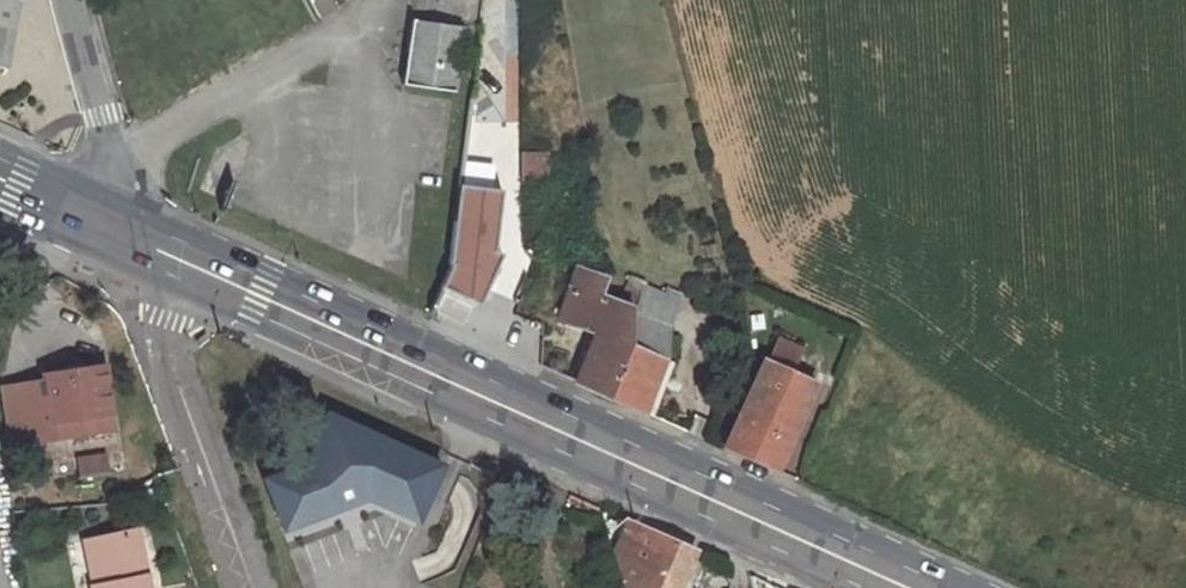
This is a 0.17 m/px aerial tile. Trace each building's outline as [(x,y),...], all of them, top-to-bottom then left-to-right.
[(7,64),(18,0),(0,0),(0,62),(7,64)] [(341,6),(337,0),(303,0),(315,21),(341,6)] [(516,0),(481,0),(482,120),(517,119),(516,0)] [(454,95),(464,34),(418,25),(409,74),(407,86),(454,95)] [(550,175),(550,150),(524,149),(524,174),(550,175)] [(497,223),(501,190),(459,184),(450,260),(453,262),(443,287),(481,304),(503,255),(499,253),(511,228),(497,223)] [(560,317),(595,332),(577,382),(600,392),(634,308),(600,292),(605,279),(577,267),(560,317)] [(670,325),(680,291),(669,287),(665,297),(643,288),(634,308),(600,392),(645,412),(665,359),(670,325)] [(765,356),(790,365),(797,347),(772,338),(765,356)] [(816,382),(763,360),(725,449),(777,472),(816,382)] [(46,378),(4,384),(11,439),(111,427),(103,366),(46,372),(46,378)] [(266,479),(286,527),(370,497),(420,520),(444,465),(330,413),(306,464),(266,479)] [(77,474),(107,470),(104,449),(75,453),(77,474)] [(699,551),(630,520),(616,552),(626,587),(682,587),(699,551)] [(149,571),(141,526),(131,527),(139,572),(149,571)] [(131,527),(90,534),(99,582),(96,582),(97,587),(152,587),(149,571),(139,572),(131,527)]
